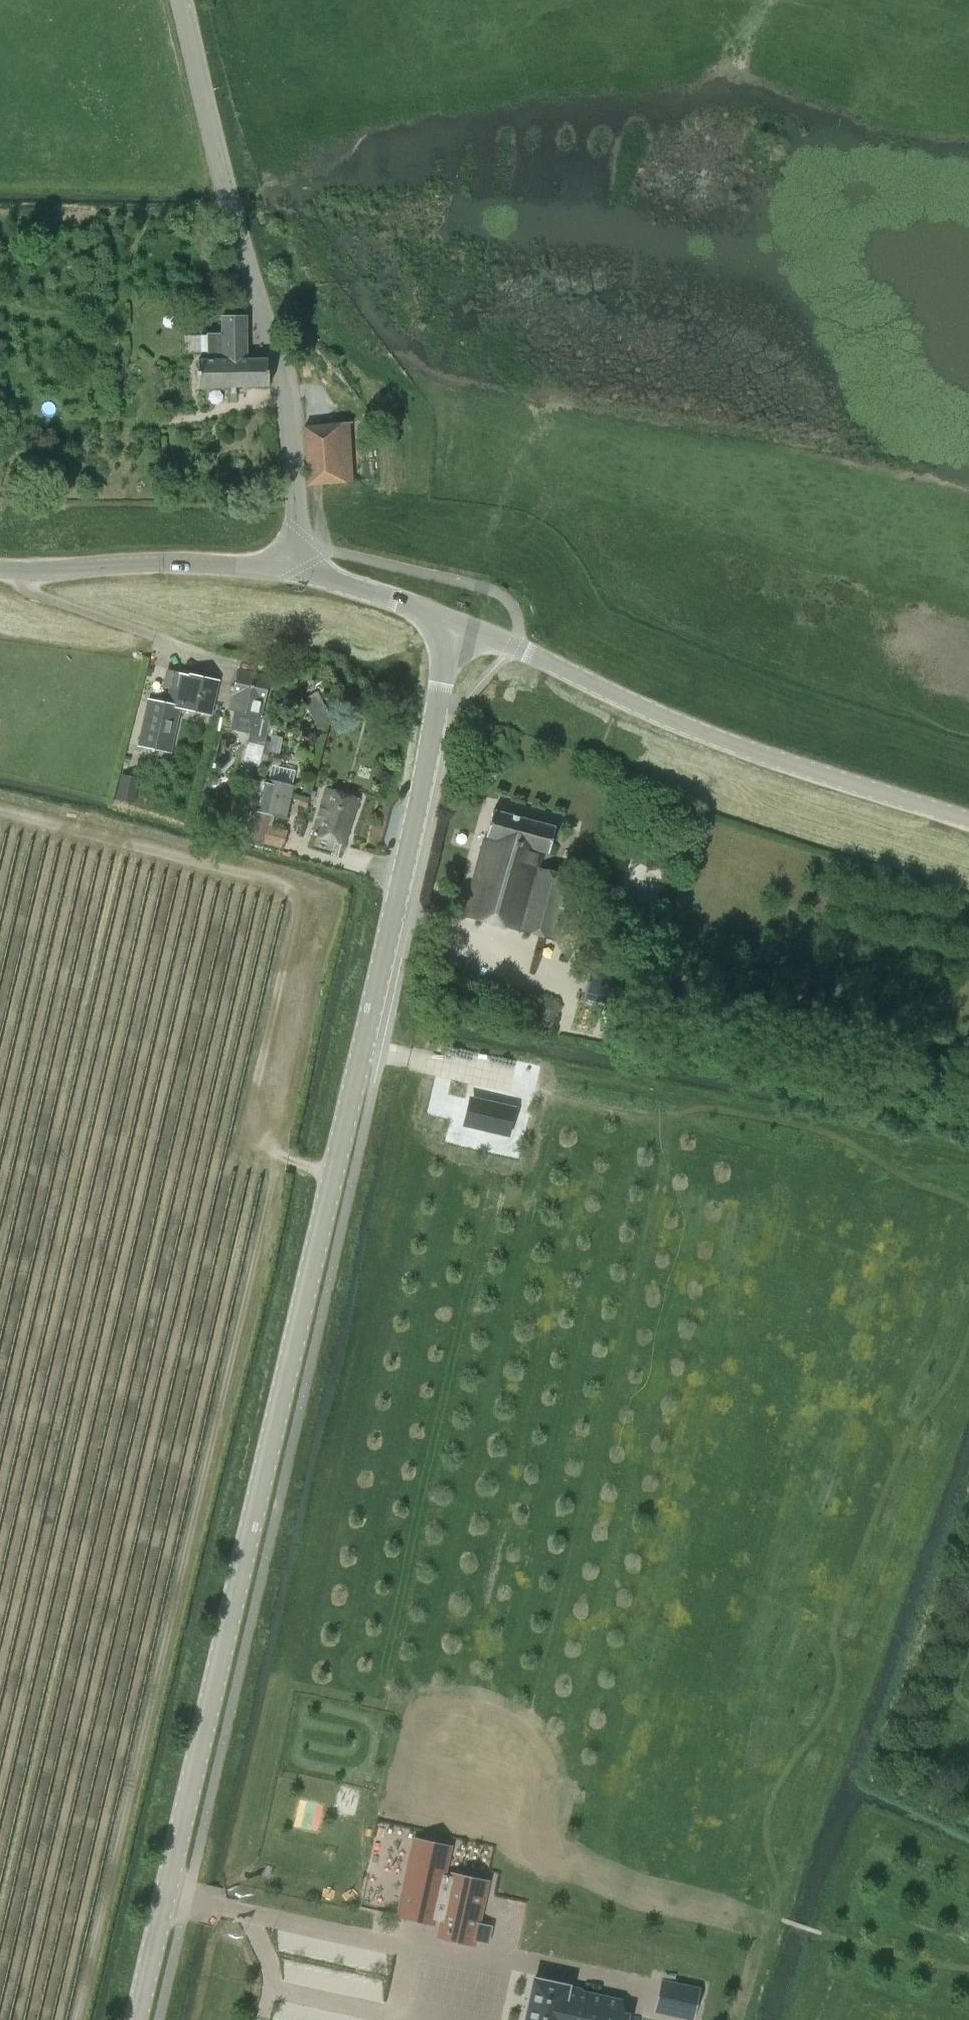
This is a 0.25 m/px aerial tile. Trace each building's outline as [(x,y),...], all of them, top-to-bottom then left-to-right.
[(221,335),(207,334),(207,361),(199,361),(200,389),(269,388),(269,359),(247,359),(247,317),(234,317),(221,318),(221,335)] [(309,485),(357,481),(353,423),(305,428),(309,485)] [(255,716),(258,703),(263,704),(269,677),(239,670),(230,710),(255,716)] [(169,753),(178,708),(211,715),(218,682),(167,672),(164,685),(171,687),(167,706),(149,702),(141,747),(169,753)] [(362,697),(344,695),(342,715),(360,717),(362,697)] [(267,718),(255,716),(253,715),(247,742),(261,745),(267,718)] [(122,777),(117,802),(131,805),(137,780),(122,777)] [(283,850),(287,832),(270,827),(273,817),(285,819),(293,786),(265,779),(257,812),(252,809),(245,837),(283,850)] [(345,845),(359,800),(327,790),(313,836),(345,845)] [(554,941),(572,877),(537,868),(537,867),(539,867),(542,853),(548,854),(555,828),(493,811),(486,838),(485,839),(463,915),(521,931),(554,941)] [(489,1129),(494,1103),(471,1097),(465,1124),(489,1129)] [(416,1841),(400,1913),(401,1913),(435,1921),(435,1917),(443,1918),(440,1932),(476,1940),(488,1883),(453,1875),(452,1877),(444,1876),(448,1858),(450,1848),(416,1841)] [(526,2019),(626,2019),(621,2002),(573,1991),(574,1987),(535,1978),(526,2019)] [(666,1979),(659,2010),(696,2018),(702,1987),(666,1979)]
